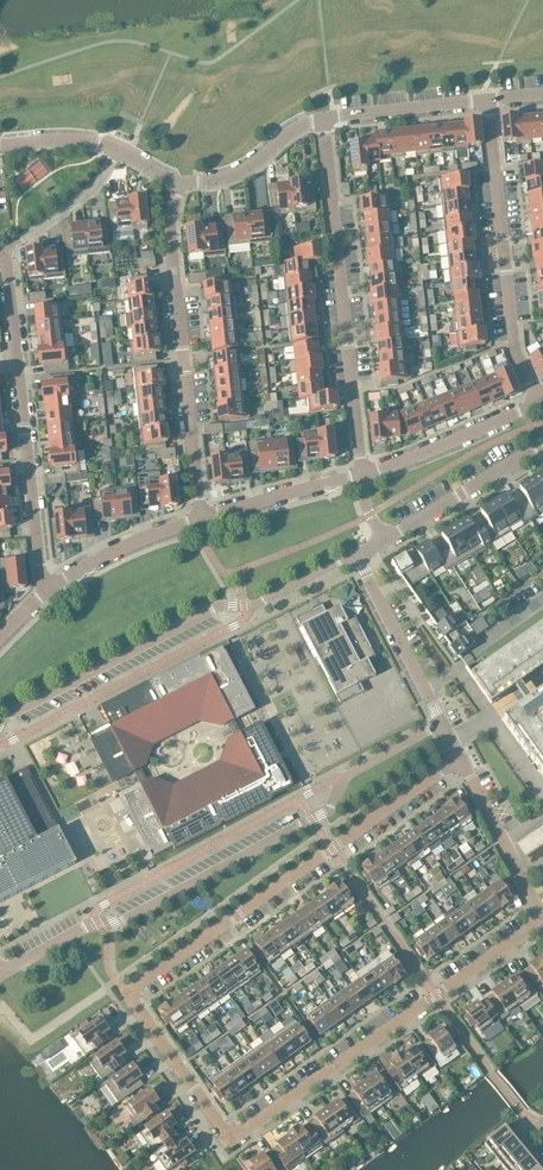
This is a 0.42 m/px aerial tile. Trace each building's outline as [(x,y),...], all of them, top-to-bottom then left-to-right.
[(530,144),(527,116),(527,117),(527,118),(515,119),(515,117),(514,117),(517,145),(530,144)] [(528,118),(528,116),(527,116),(530,144),(531,144),(530,140),(542,139),(540,117),(528,118)] [(514,117),(501,119),(504,143),(517,142),(517,145),(514,117)] [(481,146),(478,121),(470,122),(470,124),(466,125),(466,123),(464,123),(467,147),(481,146)] [(467,147),(464,123),(464,125),(452,126),(454,149),(467,147)] [(454,149),(452,126),(439,128),(442,154),(443,154),(442,150),(454,149)] [(442,154),(439,128),(426,129),(429,155),(442,154)] [(429,155),(426,129),(414,130),(416,156),(429,155)] [(416,156),(414,130),(401,132),(404,158),(404,154),(416,153),(416,156)] [(404,158),(401,132),(388,133),(391,159),(404,158)] [(391,159),(388,133),(375,135),(378,162),(379,162),(378,157),(390,156),(390,159),(391,159)] [(378,162),(375,135),(375,139),(363,140),(367,172),(366,163),(378,162)] [(367,172),(363,140),(362,141),(363,144),(350,146),(353,174),(367,172)] [(523,168),(525,182),(542,180),(542,166),(523,168)] [(468,190),(468,189),(466,177),(438,180),(440,193),(468,190)] [(525,182),(527,182),(528,194),(542,193),(542,180),(525,182)] [(303,182),(291,183),(294,214),(316,211),(313,186),(305,187),(305,182),(303,182)] [(277,190),(269,191),(271,208),(273,208),(274,218),(281,218),(280,215),(294,214),(291,183),(282,184),(282,186),(277,186),(277,190)] [(349,195),(349,190),(348,184),(341,185),(342,196),(349,195)] [(467,203),(466,191),(468,191),(468,190),(440,193),(441,206),(467,203)] [(528,194),(530,207),(542,206),(542,193),(528,194)] [(389,198),(361,201),(362,215),(390,212),(389,198)] [(147,229),(144,199),(142,199),(142,200),(138,201),(138,199),(130,200),(133,231),(147,229)] [(133,231),(130,200),(121,201),(122,203),(116,203),(116,207),(108,208),(111,233),(133,231)] [(469,216),(467,203),(441,206),(443,219),(469,216)] [(530,207),(531,220),(542,219),(542,206),(530,207)] [(390,212),(362,215),(364,215),(366,227),(392,224),(390,212)] [(272,242),(269,218),(261,218),(260,214),(255,215),(254,213),(246,214),(250,245),(272,242)] [(250,245),(246,214),(238,215),(238,217),(232,217),(233,221),(225,222),(228,247),(250,245)] [(472,229),(472,228),(470,228),(469,216),(443,219),(446,219),(448,231),(444,231),(444,232),(472,229)] [(531,220),(533,233),(542,232),(542,219),(531,220)] [(88,255),(110,253),(107,227),(99,227),(99,223),(93,224),(93,222),(85,223),(88,255)] [(63,231),(66,258),(88,255),(85,223),(76,224),(76,226),(71,226),(71,230),(63,231)] [(392,224),(366,227),(367,240),(389,238),(393,237),(392,224)] [(225,256),(223,231),(215,232),(214,228),(208,228),(208,227),(200,228),(203,258),(225,256)] [(200,228),(186,229),(189,255),(202,254),(203,258),(200,228)] [(474,242),(473,240),(472,229),(444,232),(445,245),(474,242)] [(533,233),(534,245),(532,245),(532,246),(542,245),(542,232),(533,233)] [(389,238),(367,240),(368,252),(368,253),(391,250),(394,250),(397,250),(395,237),(393,238),(389,238)] [(473,255),(471,242),(474,242),(445,245),(447,257),(473,255)] [(532,246),(533,259),(542,258),(542,245),(532,246)] [(321,261),(319,248),(295,250),(296,263),(281,265),(321,261)] [(54,254),(54,250),(48,251),(48,249),(40,250),(43,280),(65,278),(62,253),(54,254)] [(40,250),(26,251),(29,278),(42,276),(43,280),(40,250)] [(368,252),(366,253),(367,261),(368,265),(368,266),(392,263),(396,263),(394,250),(391,250),(368,253),(368,252)] [(476,267),(474,267),(473,255),(447,257),(448,270),(476,267)] [(136,256),(114,258),(115,270),(137,268),(136,260),(136,256)] [(155,267),(154,258),(136,260),(137,268),(137,269),(155,267)] [(533,259),(535,259),(537,271),(542,270),(542,258),(533,259)] [(307,263),(321,261),(281,265),(283,278),(309,275),(307,263)] [(392,263),(368,266),(370,279),(394,276),(392,263)] [(478,280),(476,268),(476,267),(448,270),(450,283),(478,280)] [(254,268),(246,269),(247,277),(255,276),(254,268)] [(213,271),(206,271),(207,280),(214,280),(213,271)] [(188,284),(206,283),(205,274),(187,276),(188,284)] [(312,288),(310,288),(309,275),(283,278),(284,291),(312,288)] [(373,291),(370,291),(370,292),(399,289),(397,275),(394,276),(370,279),(373,291)] [(128,287),(122,287),(123,301),(129,301),(153,298),(152,290),(151,290),(150,284),(147,284),(146,276),(130,278),(131,286),(128,287)] [(114,280),(106,280),(107,288),(114,288),(114,280)] [(477,293),(476,281),(478,281),(478,280),(450,283),(451,296),(477,293)] [(234,297),(232,283),(204,286),(205,300),(234,297)] [(78,288),(70,288),(71,296),(79,295),(78,288)] [(314,301),(313,293),(312,288),(284,291),(285,304),(314,301)] [(399,289),(370,292),(371,293),(371,297),(372,305),(400,302),(399,289)] [(45,301),(44,293),(26,295),(27,303),(45,301)] [(478,306),(477,293),(451,296),(451,297),(455,296),(456,308),(452,308),(452,309),(478,306)] [(235,309),(234,297),(205,300),(208,300),(208,305),(207,305),(208,312),(235,309)] [(152,306),(154,306),(153,298),(129,301),(130,314),(154,312),(154,311),(153,311),(152,306)] [(61,307),(54,308),(53,300),(45,301),(27,303),(37,302),(38,310),(35,310),(36,316),(34,316),(35,324),(63,321),(61,307)] [(314,301),(285,304),(287,317),(313,314),(312,302),(314,301)] [(400,302),(372,305),(374,305),(375,317),(401,314),(400,302)] [(480,319),(478,306),(452,309),(454,322),(480,319)] [(236,322),(235,309),(208,312),(208,313),(209,313),(209,318),(208,318),(209,325),(236,322)] [(131,314),(125,315),(126,328),(132,328),(156,325),(155,317),(154,317),(153,312),(154,312),(131,314)] [(314,327),(313,314),(287,317),(288,330),(314,327)] [(377,330),(375,330),(403,327),(401,314),(375,317),(377,330)] [(459,334),(481,332),(481,331),(480,319),(454,322),(457,322),(459,334)] [(38,338),(64,335),(63,321),(35,324),(36,332),(38,332),(38,338)] [(238,335),(236,322),(209,325),(209,326),(210,326),(211,330),(209,331),(210,338),(238,335)] [(155,333),(157,333),(156,325),(132,328),(133,341),(130,341),(158,338),(156,338),(155,333)] [(316,340),(316,339),(314,327),(288,330),(290,343),(316,340)] [(403,327),(375,330),(376,343),(404,340),(403,327)] [(459,334),(455,334),(456,347),(457,348),(464,347),(465,352),(476,351),(476,346),(485,345),(484,337),(482,337),(481,333),(483,333),(483,331),(481,331),(481,332),(459,334)] [(66,348),(64,335),(38,338),(40,351),(37,351),(66,348)] [(239,348),(238,335),(210,338),(210,339),(212,338),(212,343),(211,343),(212,351),(239,348)] [(160,353),(159,351),(157,351),(157,347),(159,347),(158,338),(130,341),(132,364),(156,361),(155,353),(160,353)] [(404,340),(376,343),(376,344),(378,344),(380,356),(402,353),(401,341),(404,341),(404,340)] [(320,357),(318,358),(316,345),(317,345),(316,345),(294,347),(295,360),(320,358),(320,357)] [(66,348),(37,351),(39,365),(44,365),(45,373),(68,370),(66,348)] [(542,380),(542,354),(541,349),(529,356),(542,381),(542,380)] [(496,356),(494,351),(487,354),(489,359),(496,356)] [(241,367),(240,353),(212,356),(213,364),(215,364),(215,369),(214,369),(241,367)] [(380,356),(381,368),(403,366),(402,353),(380,356)] [(489,359),(487,354),(480,357),(482,362),(489,359)] [(112,357),(103,358),(104,365),(112,365),(112,357)] [(321,371),(321,370),(320,358),(295,360),(297,374),(321,371)] [(472,366),(470,361),(463,363),(465,369),(472,366)] [(461,371),(458,365),(451,368),(453,373),(461,371)] [(156,366),(133,368),(135,391),(163,387),(162,373),(157,374),(156,366)] [(381,368),(379,369),(379,370),(381,370),(382,374),(379,374),(380,382),(387,382),(387,386),(397,385),(397,381),(405,380),(403,366),(381,368)] [(239,380),(238,367),(241,367),(214,369),(215,377),(216,377),(216,382),(215,382),(239,380)] [(453,373),(451,368),(444,371),(446,376),(453,373)] [(320,384),(319,371),(321,371),(297,374),(298,386),(320,384)] [(509,371),(496,376),(495,373),(506,399),(518,394),(509,371)] [(506,399),(495,373),(494,373),(496,376),(484,381),(483,377),(483,378),(493,403),(494,403),(493,402),(504,397),(505,399),(506,399)] [(69,375),(45,378),(46,386),(41,386),(43,400),(71,397),(69,375)] [(437,380),(435,375),(428,378),(430,383),(437,380)] [(430,383),(428,378),(420,381),(423,386),(430,383)] [(493,403),(483,378),(484,381),(472,386),(471,382),(481,407),(492,402),(493,403)] [(240,392),(239,380),(215,382),(216,390),(217,390),(218,394),(216,394),(216,395),(240,392)] [(481,407),(471,382),(472,386),(461,390),(459,387),(469,413),(470,413),(469,411),(481,407)] [(322,396),(320,384),(298,386),(299,399),(335,395),(322,396)] [(413,390),(411,385),(404,388),(406,393),(413,390)] [(164,401),(163,393),(162,393),(161,388),(163,388),(163,387),(135,391),(137,404),(164,401)] [(469,413),(459,387),(460,391),(449,395),(447,392),(457,416),(469,412),(469,413)] [(406,393),(404,388),(397,391),(399,396),(406,393)] [(242,405),(240,392),(216,395),(217,402),(219,402),(219,407),(217,408),(242,405)] [(457,416),(447,392),(448,395),(437,400),(436,397),(435,397),(446,423),(446,422),(445,421),(457,416)] [(337,409),(335,395),(299,399),(299,400),(307,399),(308,412),(337,409)] [(72,411),(71,397),(43,400),(43,401),(45,400),(46,414),(72,411)] [(446,423),(435,397),(423,402),(433,426),(445,421),(445,423),(446,423)] [(165,409),(164,401),(137,404),(138,418),(166,415),(165,414),(164,414),(164,409),(165,409)] [(433,426),(423,402),(411,407),(422,432),(422,431),(433,426)] [(248,405),(242,405),(217,408),(219,421),(249,418),(248,405)] [(422,432),(411,407),(400,411),(399,411),(409,435),(409,436),(421,431),(422,432)] [(72,411),(46,414),(48,427),(70,425),(76,424),(77,424),(76,410),(72,411)] [(409,435),(399,411),(382,413),(385,441),(386,441),(386,439),(399,438),(398,436),(409,435)] [(372,443),(384,442),(385,441),(382,413),(369,415),(372,443)] [(167,428),(166,420),(165,420),(164,415),(166,415),(138,418),(140,431),(167,428)] [(301,417),(293,418),(294,426),(302,425),(301,417)] [(48,427),(49,441),(72,438),(77,437),(76,424),(70,425),(48,427)] [(204,435),(222,433),(221,425),(203,427),(204,435)] [(320,460),(335,458),(334,453),(342,452),(339,427),(317,429),(320,460)] [(168,436),(167,428),(140,431),(142,453),(156,452),(174,450),(174,449),(165,450),(165,443),(167,442),(166,437),(168,436)] [(320,460),(317,429),(317,433),(304,435),(304,439),(296,440),(298,456),(306,456),(306,460),(312,459),(312,461),(320,460)] [(77,451),(73,451),(72,438),(49,441),(51,454),(49,454),(77,451)] [(294,447),(286,447),(285,439),(271,441),(274,471),(282,470),(282,469),(288,468),(288,464),(296,463),(294,447)] [(274,471),(271,441),(249,443),(252,468),(260,467),(260,471),(266,470),(266,472),(274,471)] [(117,447),(110,448),(110,456),(118,455),(117,447)] [(157,460),(175,458),(174,450),(156,452),(157,460)] [(77,451),(49,454),(50,468),(55,468),(56,475),(46,476),(46,477),(64,475),(70,474),(79,473),(77,451)] [(249,476),(247,451),(225,453),(228,484),(236,483),(236,481),(242,481),(241,477),(249,476)] [(214,485),(228,484),(225,453),(210,455),(214,485)] [(9,488),(8,474),(3,474),(2,466),(0,466),(0,489),(7,488),(9,488)] [(532,479),(542,497),(542,473),(532,479)] [(47,485),(65,483),(64,475),(46,477),(47,485)] [(176,507),(177,506),(174,476),(160,477),(163,508),(171,507),(171,505),(175,505),(176,507)] [(163,508),(160,477),(159,478),(160,482),(146,483),(147,487),(139,488),(140,505),(148,504),(149,508),(155,507),(155,509),(163,508)] [(532,479),(519,488),(519,489),(520,488),(528,502),(522,506),(530,520),(538,515),(535,510),(542,505),(542,497),(532,479)] [(117,520),(125,519),(125,517),(130,516),(130,512),(138,512),(135,487),(113,489),(117,520)] [(7,488),(0,489),(0,502),(9,502),(7,488)] [(117,520),(113,489),(99,491),(100,499),(92,500),(94,516),(102,516),(103,519),(108,519),(109,521),(117,520)] [(515,509),(507,496),(508,496),(507,495),(493,503),(509,529),(521,522),(523,524),(530,520),(522,506),(515,509)] [(0,502),(0,516),(11,515),(11,507),(9,507),(9,502),(0,502)] [(509,529),(493,503),(480,512),(481,512),(489,526),(482,530),(491,544),(510,532),(509,530),(509,529)] [(71,540),(80,539),(79,538),(85,537),(85,533),(93,532),(90,507),(68,510),(71,540)] [(71,540),(68,510),(54,511),(57,542),(59,541),(59,540),(63,539),(63,541),(71,540)] [(0,516),(0,539),(10,537),(9,529),(12,529),(11,523),(12,523),(11,515),(0,516)] [(476,533),(468,520),(469,519),(468,518),(454,527),(472,556),(491,544),(482,530),(476,533)] [(472,556),(454,527),(441,535),(441,536),(442,536),(450,549),(444,553),(452,567),(472,556)] [(430,574),(442,567),(445,572),(452,567),(444,553),(438,557),(429,543),(430,543),(429,542),(415,551),(430,574)] [(430,574),(415,551),(405,557),(404,556),(391,564),(399,577),(401,576),(409,587),(430,574)] [(10,584),(10,589),(25,588),(21,557),(0,560),(0,569),(1,582),(2,582),(3,585),(10,584)] [(518,585),(517,584),(509,573),(505,576),(513,587),(513,588),(517,585),(518,585)] [(499,598),(493,590),(489,593),(495,601),(499,598)] [(362,746),(408,722),(391,688),(398,684),(390,668),(374,676),(367,661),(375,657),(355,618),(347,622),(339,607),(327,613),(321,601),(304,609),(307,614),(297,619),(362,746)] [(466,622),(458,611),(448,619),(441,609),(429,617),(444,637),(466,622)] [(466,622),(444,637),(458,657),(480,642),(472,631),(462,638),(456,629),(466,622)] [(486,664),(482,658),(467,668),(466,667),(465,668),(470,675),(491,704),(499,698),(498,698),(501,696),(500,694),(542,664),(542,623),(486,664)] [(218,650),(199,660),(198,658),(151,682),(152,683),(149,685),(148,684),(101,708),(110,725),(88,736),(112,783),(142,768),(134,753),(159,740),(160,741),(160,740),(175,732),(175,733),(176,732),(175,732),(195,722),(196,722),(216,711),(223,726),(247,714),(250,712),(218,650)] [(454,696),(459,694),(455,686),(450,688),(454,696)] [(502,720),(542,778),(542,697),(535,702),(533,699),(533,698),(502,720)] [(289,788),(257,726),(231,740),(238,754),(218,765),(218,764),(217,765),(198,775),(197,775),(177,786),(177,785),(176,785),(177,786),(156,796),(149,782),(119,797),(151,859),(173,848),(174,850),(221,825),(220,824),(223,822),(224,824),(273,799),(272,797),(289,788)] [(76,863),(58,830),(54,821),(52,822),(29,777),(31,777),(27,768),(15,774),(2,781),(0,782),(0,903),(76,863)] [(464,804),(461,806),(457,800),(446,808),(462,831),(473,823),(466,813),(469,811),(464,804)] [(462,831),(446,808),(445,808),(446,809),(436,816),(448,833),(458,826),(461,831),(462,831)] [(436,816),(426,824),(438,841),(441,845),(451,838),(448,833),(436,816)] [(426,824),(415,831),(427,848),(431,853),(441,845),(438,841),(426,824)] [(415,831),(405,838),(417,855),(420,860),(431,853),(427,848),(415,831)] [(417,855),(405,838),(394,846),(406,863),(417,855)] [(485,848),(481,843),(474,848),(478,853),(485,848)] [(406,863),(394,846),(384,853),(396,870),(406,863)] [(464,855),(467,860),(474,855),(470,850),(464,855)] [(489,857),(486,852),(479,857),(482,862),(489,857)] [(396,870),(384,853),(374,860),(373,859),(372,859),(389,882),(386,877),(396,870)] [(457,868),(464,863),(460,858),(453,863),(457,868)] [(389,882),(372,859),(361,867),(366,873),(363,875),(368,883),(371,881),(378,890),(389,882)] [(457,868),(453,863),(446,868),(450,873),(457,868)] [(469,871),(466,866),(459,871),(462,876),(469,871)] [(483,870),(477,874),(482,880),(488,876),(483,870)] [(462,876),(459,871),(452,876),(455,881),(462,876)] [(444,879),(440,874),(433,879),(437,884),(444,879)] [(437,884),(433,879),(426,884),(430,889),(437,884)] [(447,884),(444,879),(437,884),(440,889),(447,884)] [(352,895),(346,887),(343,889),(339,883),(328,891),(343,911),(353,904),(349,897),(352,895)] [(512,901),(508,895),(511,893),(506,885),(503,887),(499,883),(488,890),(501,909),(512,901)] [(440,889),(437,884),(430,889),(433,894),(440,889)] [(415,897),(422,892),(418,887),(411,892),(415,897)] [(501,909),(488,890),(478,898),(490,915),(500,908),(501,909)] [(343,911),(328,891),(328,892),(318,899),(332,919),(343,911)] [(415,897),(411,892),(404,897),(408,902),(415,897)] [(427,900),(424,895),(417,900),(420,905),(427,900)] [(490,915),(478,898),(467,905),(479,922),(490,915)] [(332,919),(318,899),(308,907),(322,926),(332,919)] [(420,905),(417,900),(410,905),(413,910),(420,905)] [(479,922),(467,905),(457,913),(469,930),(479,922)] [(388,916),(395,911),(391,906),(384,911),(388,916)] [(322,926),(308,907),(297,914),(311,934),(322,926)] [(454,908),(443,915),(446,920),(458,937),(469,930),(457,913),(454,908)] [(311,934),(297,914),(287,922),(301,941),(311,934)] [(401,919),(397,914),(390,919),(394,924),(401,919)] [(376,925),(373,920),(366,924),(369,929),(376,925)] [(458,937),(446,920),(436,927),(448,945),(458,937)] [(402,921),(397,925),(401,932),(407,928),(402,921)] [(301,941),(287,922),(276,929),(290,948),(301,941)] [(382,933),(378,927),(371,932),(375,937),(382,933)] [(448,945),(436,927),(425,935),(438,953),(439,953),(438,952),(448,945)] [(290,948),(276,929),(266,936),(280,956),(290,948)] [(350,943),(357,938),(353,933),(346,938),(350,943)] [(438,953),(425,935),(415,943),(418,947),(415,949),(420,957),(423,955),(427,961),(438,953)] [(280,956),(266,936),(255,944),(258,949),(255,951),(261,959),(264,957),(269,963),(280,956)] [(350,943),(346,938),(339,943),(343,948),(350,943)] [(362,946),(359,941),(352,946),(355,951),(362,946)] [(355,951),(352,946),(345,951),(348,956),(355,951)] [(337,955),(333,950),(326,955),(330,960),(337,955)] [(257,961),(252,954),(249,956),(245,951),(234,959),(250,980),(261,973),(254,963),(257,961)] [(330,960),(326,955),(319,959),(323,965),(330,960)] [(333,965),(340,960),(337,955),(330,960),(332,963),(333,965)] [(405,977),(401,971),(404,969),(398,961),(395,963),(390,956),(380,964),(394,984),(405,977)] [(541,957),(529,966),(531,968),(525,973),(534,986),(540,981),(542,985),(542,960),(541,957)] [(250,980),(234,959),(224,966),(239,988),(250,980)] [(333,965),(332,963),(330,960),(323,965),(326,970),(333,965)] [(308,973),(315,968),(311,963),(304,968),(308,973)] [(394,984),(380,964),(369,971),(383,991),(393,984),(394,985),(394,984)] [(239,988),(224,966),(213,974),(229,995),(239,988)] [(308,973),(304,968),(297,973),(301,978),(308,973)] [(320,976),(317,971),(310,976),(313,981),(320,976)] [(383,991),(369,971),(359,979),(372,998),(383,991)] [(229,995),(213,974),(203,981),(218,1003),(229,995)] [(537,995),(523,974),(516,979),(515,976),(503,984),(518,1005),(520,1007),(537,995)] [(287,980),(290,985),(297,980),(294,975),(287,980)] [(313,981),(310,976),(303,981),(306,986),(313,981)] [(372,998),(359,979),(348,986),(362,1005),(372,998)] [(218,1003),(203,981),(192,988),(208,1010),(218,1003)] [(303,988),(299,983),(292,988),(296,993),(303,988)] [(518,1005),(503,984),(491,992),(493,995),(487,999),(502,1020),(509,1015),(507,1013),(518,1005)] [(362,1005),(348,986),(338,993),(351,1013),(362,1005)] [(208,1010),(192,988),(182,996),(197,1018),(208,1010)] [(262,998),(265,1003),(272,998),(269,993),(262,998)] [(351,1013),(338,993),(327,1001),(341,1020),(351,1013)] [(197,1018),(182,996),(172,1003),(171,1002),(187,1025),(197,1018)] [(255,1010),(262,1005),(258,1000),(251,1005),(255,1010)] [(278,1006),(274,1001),(268,1006),(271,1011),(278,1006)] [(341,1020),(327,1001),(317,1008),(330,1028),(341,1020)] [(481,1035),(499,1022),(485,1001),(479,1005),(477,1003),(465,1011),(468,1016),(464,1019),(470,1028),(474,1025),(481,1035)] [(187,1025),(171,1002),(160,1010),(164,1015),(161,1018),(166,1025),(169,1023),(176,1033),(187,1025)] [(255,1010),(251,1005),(244,1010),(248,1015),(255,1010)] [(261,1018),(268,1013),(264,1008),(257,1013),(261,1018)] [(330,1028),(317,1008),(306,1016),(319,1035),(330,1028)] [(261,1018),(257,1013),(250,1018),(254,1023),(261,1018)] [(242,1022),(238,1016),(231,1021),(235,1027),(242,1022)] [(110,1039),(106,1033),(108,1031),(100,1019),(93,1024),(90,1020),(82,1026),(85,1030),(72,1039),(85,1057),(110,1039)] [(235,1027),(231,1021),(224,1026),(228,1032),(235,1027)] [(309,1036),(304,1028),(301,1030),(294,1021),(283,1028),(299,1050),(310,1042),(306,1038),(309,1036)] [(239,1032),(246,1027),(242,1022),(235,1027),(239,1032)] [(239,1032),(235,1027),(228,1032),(232,1037),(239,1032)] [(299,1050),(283,1028),(273,1036),(288,1057),(299,1050)] [(448,1031),(444,1034),(440,1029),(428,1037),(430,1040),(424,1044),(433,1057),(441,1068),(459,1056),(450,1042),(454,1039),(448,1031)] [(220,1035),(217,1030),(210,1035),(213,1040),(220,1035)] [(213,1040),(210,1035),(202,1040),(206,1045),(213,1040)] [(288,1057),(273,1036),(263,1043),(278,1065),(288,1057)] [(226,1043),(222,1038),(215,1043),(219,1048),(226,1043)] [(58,1041),(52,1044),(57,1051),(62,1047),(58,1041)] [(126,1063),(122,1056),(124,1054),(116,1042),(88,1062),(101,1080),(126,1063)] [(196,1052),(203,1047),(199,1042),(192,1047),(196,1052)] [(219,1048),(215,1043),(208,1048),(212,1053),(219,1048)] [(278,1065),(263,1043),(252,1051),(267,1072),(278,1065)] [(418,1079),(436,1067),(421,1046),(415,1050),(413,1048),(402,1055),(401,1054),(401,1055),(418,1079)] [(208,1055),(205,1050),(198,1055),(201,1060),(208,1055)] [(267,1072),(252,1051),(242,1058),(257,1080),(267,1072)] [(418,1079),(401,1055),(392,1061),(393,1062),(390,1064),(392,1066),(386,1071),(400,1092),(407,1087),(406,1084),(416,1077),(418,1079)] [(257,1080),(242,1058),(231,1065),(246,1087),(257,1080)] [(143,1086),(138,1079),(141,1077),(132,1065),(104,1085),(118,1103),(143,1086)] [(246,1087),(231,1065),(221,1072),(237,1096),(237,1095),(236,1094),(246,1087)] [(237,1096),(221,1072),(210,1080),(216,1090),(213,1092),(219,1100),(222,1098),(226,1103),(237,1096)] [(392,1098),(386,1090),(393,1085),(384,1073),(377,1077),(375,1074),(364,1082),(380,1106),(392,1098)] [(363,1118),(380,1106),(364,1082),(352,1091),(354,1093),(348,1098),(363,1118)] [(160,1110),(155,1103),(158,1101),(149,1089),(125,1106),(133,1118),(129,1120),(134,1127),(160,1110)] [(360,1120),(346,1099),(339,1104),(338,1101),(326,1109),(341,1130),(352,1123),(354,1125),(360,1120)] [(343,1133),(341,1130),(326,1109),(315,1117),(316,1120),(310,1124),(325,1145),(343,1133)] [(177,1134),(172,1127),(175,1125),(166,1113),(138,1133),(151,1151),(177,1134)] [(305,1159),(322,1147),(308,1126),(302,1130),(300,1128),(297,1129),(297,1128),(287,1135),(305,1159)] [(514,1136),(509,1131),(508,1132),(504,1127),(495,1135),(493,1134),(486,1139),(488,1141),(484,1144),(492,1154),(514,1136)] [(287,1135),(288,1136),(277,1144),(279,1147),(272,1151),(286,1169),(290,1169),(305,1159),(287,1135)] [(185,1141),(183,1143),(178,1136),(153,1154),(164,1169),(169,1169),(179,1163),(182,1167),(190,1161),(187,1157),(194,1153),(185,1141)] [(522,1146),(517,1141),(516,1142),(513,1138),(514,1137),(514,1136),(492,1154),(500,1164),(522,1146)] [(526,1151),(525,1152),(521,1148),(523,1147),(522,1146),(500,1164),(505,1169),(513,1169),(530,1156),(526,1151)] [(270,1153),(264,1157),(262,1155),(250,1163),(254,1168),(251,1169),(282,1169),(270,1153)] [(539,1167),(534,1161),(533,1161),(530,1158),(531,1157),(530,1156),(513,1169),(535,1169),(538,1168),(539,1167)] [(483,1162),(479,1158),(474,1162),(478,1167),(483,1162)]
